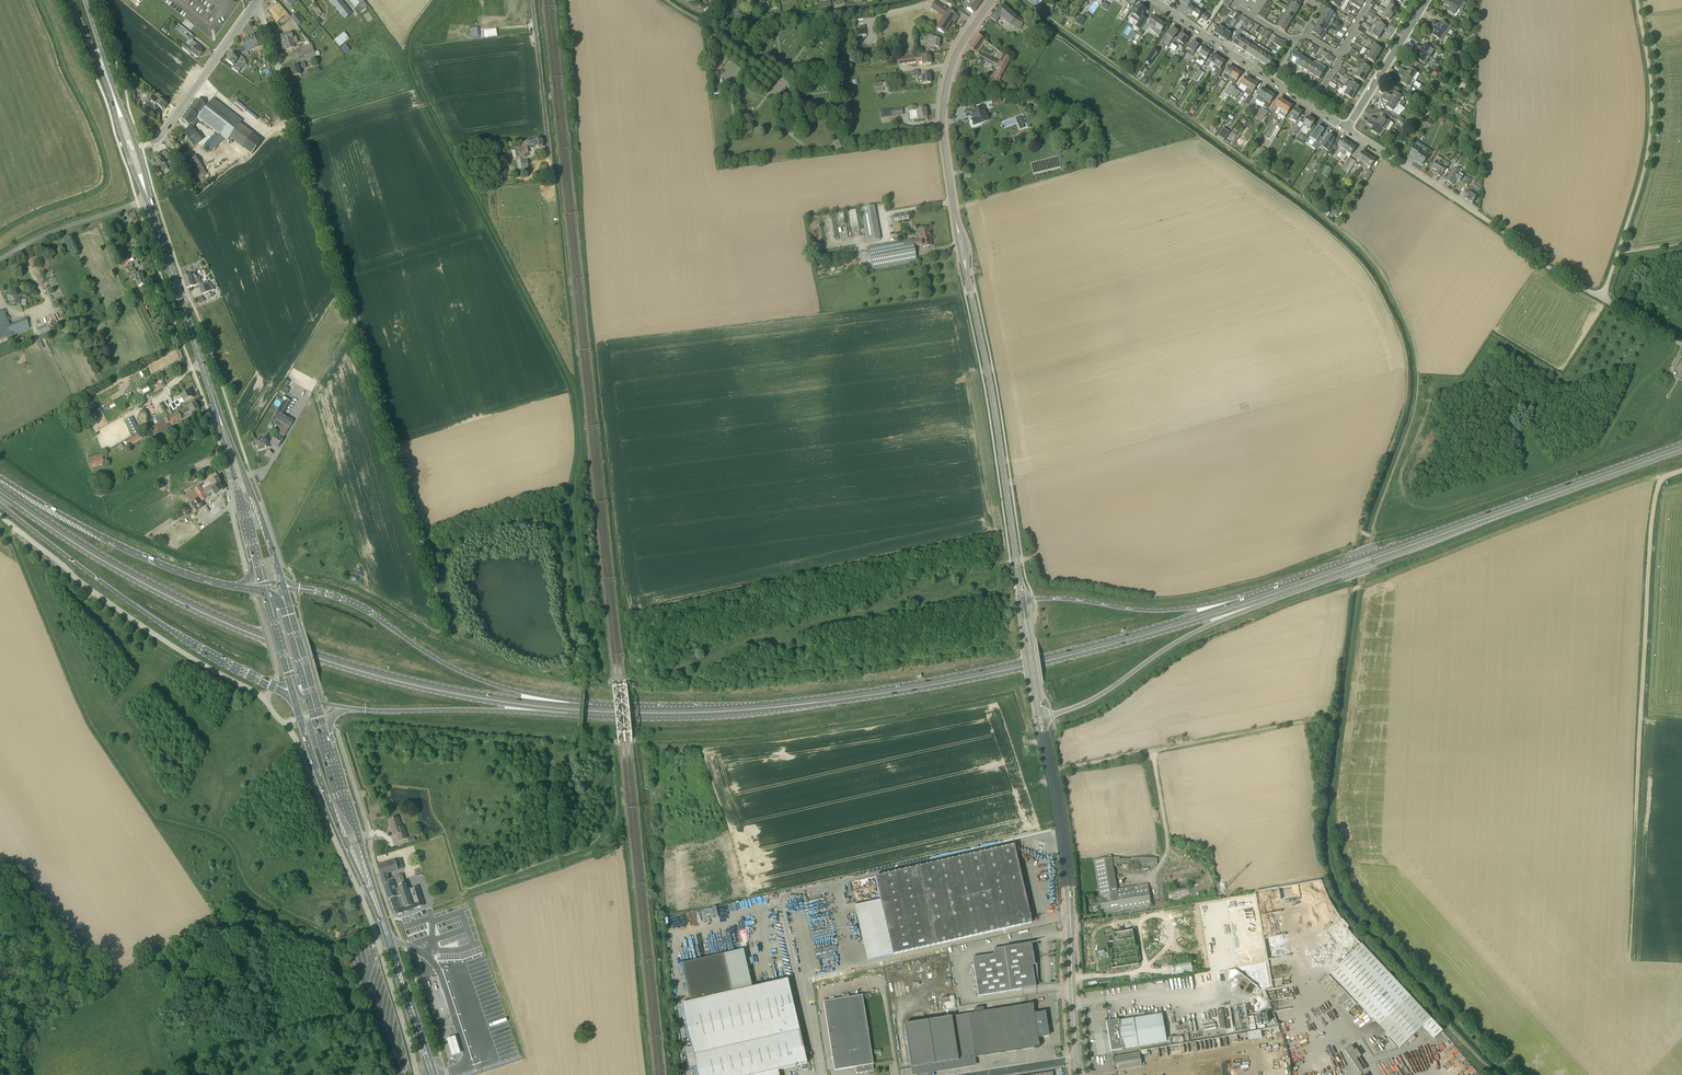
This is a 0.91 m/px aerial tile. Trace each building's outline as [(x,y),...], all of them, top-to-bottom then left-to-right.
[(362,0),(347,0),(354,9),(364,2),(362,0)] [(973,13),(982,0),(973,0),(966,9),(973,13)] [(1181,0),(1188,6),(1190,6),(1185,12),(1191,17),(1196,9),(1197,9),(1201,3),(1199,5),(1192,1),(1192,0),(1181,0)] [(1288,9),(1296,13),(1300,7),(1299,7),(1301,3),(1297,0),(1293,0),(1288,9)] [(1345,2),(1341,0),(1332,0),(1331,2),(1341,9),(1345,2)] [(1352,3),(1360,9),(1362,5),(1356,2),(1354,0),(1352,3)] [(1459,8),(1446,0),(1444,4),(1450,7),(1447,12),(1454,16),(1459,8)] [(1446,0),(1459,8),(1463,11),(1468,4),(1462,0),(1454,0),(1454,1),(1452,0),(1446,0)] [(931,7),(930,8),(944,18),(937,29),(944,33),(955,15),(949,11),(949,10),(935,1),(934,2),(931,7)] [(1104,2),(1101,8),(1106,11),(1109,5),(1104,2)] [(1392,2),(1386,11),(1393,15),(1397,9),(1394,7),(1396,4),(1392,2)] [(275,18),(278,22),(285,15),(281,11),(283,9),(282,8),(278,4),(276,6),(276,5),(270,10),(276,17),(275,18)] [(1017,18),(1001,5),(990,18),(996,23),(1000,19),(1001,19),(1010,27),(1011,26),(1020,30),(1025,22),(1017,18)] [(1140,30),(1147,19),(1142,16),(1146,10),(1138,5),(1129,18),(1137,23),(1135,26),(1140,30)] [(1393,15),(1386,11),(1380,7),(1378,10),(1384,14),(1382,16),(1387,19),(1390,21),(1393,15)] [(1198,21),(1200,17),(1206,21),(1210,16),(1203,12),(1202,13),(1197,9),(1196,9),(1191,17),(1198,21)] [(1288,9),(1284,15),(1292,19),(1296,13),(1288,9)] [(1327,9),(1323,15),(1331,19),(1334,13),(1327,9)] [(303,22),(296,13),(290,17),(298,27),(303,22)] [(1231,30),(1239,19),(1241,15),(1238,13),(1234,18),(1229,25),(1221,37),(1228,41),(1234,32),(1231,30)] [(1276,26),(1283,14),(1281,13),(1274,25),(1276,26)] [(1289,26),(1292,19),(1284,15),(1281,21),(1289,26)] [(1327,25),(1331,19),(1323,15),(1319,21),(1327,25)] [(1351,24),(1353,21),(1347,17),(1344,15),(1342,18),(1351,24)] [(1149,23),(1152,25),(1150,28),(1158,37),(1166,26),(1156,19),(1157,18),(1154,16),(1149,23)] [(1448,25),(1451,20),(1446,17),(1443,22),(1442,21),(1439,25),(1433,21),(1431,24),(1446,34),(1450,26),(1448,25)] [(1285,32),(1289,26),(1281,21),(1277,27),(1285,32)] [(1316,27),(1323,31),(1326,33),(1330,27),(1327,25),(1319,21),(1316,27)] [(1376,21),(1372,27),(1382,33),(1386,27),(1376,21)] [(1221,37),(1229,25),(1227,24),(1225,26),(1221,23),(1220,26),(1219,26),(1215,33),(1221,37)] [(1432,36),(1441,41),(1446,34),(1431,24),(1429,28),(1435,32),(1432,36)] [(177,30),(192,42),(193,40),(196,37),(180,25),(178,28),(177,30)] [(1320,37),(1323,31),(1316,27),(1312,33),(1320,37)] [(1378,39),(1382,33),(1372,27),(1368,33),(1378,39)] [(469,37),(479,36),(478,28),(469,28),(469,37)] [(1164,43),(1168,46),(1173,39),(1178,32),(1172,28),(1170,31),(1169,31),(1166,35),(1168,36),(1166,40),(1164,43)] [(1238,38),(1234,44),(1239,47),(1247,34),(1240,29),(1235,36),(1238,38)] [(1140,30),(1137,34),(1135,37),(1135,38),(1138,40),(1143,33),(1140,30)] [(287,50),(295,47),(294,44),(298,43),(296,36),(296,37),(293,37),(293,35),(292,32),(281,35),(282,40),(284,40),(287,50)] [(339,47),(349,38),(343,32),(333,41),(339,47)] [(310,45),(312,44),(303,33),(301,35),(310,45)] [(247,38),(242,40),(246,51),(247,51),(259,46),(254,34),(246,37),(247,38)] [(938,48),(940,40),(933,38),(934,35),(928,34),(926,41),(928,42),(927,46),(931,47),(930,50),(934,51),(935,47),(938,48)] [(1176,39),(1172,44),(1177,47),(1179,45),(1182,47),(1188,38),(1182,34),(1177,40),(1176,39)] [(1247,34),(1239,47),(1243,50),(1250,39),(1252,37),(1247,34)] [(968,49),(975,53),(984,40),(977,35),(968,49)] [(1276,36),(1272,42),(1275,44),(1277,45),(1280,39),(1279,38),(1276,36)] [(1250,39),(1243,50),(1247,53),(1254,42),(1250,39)] [(1285,42),(1280,39),(1277,45),(1281,48),(1285,42)] [(193,40),(192,42),(188,47),(185,45),(182,48),(190,54),(191,52),(198,58),(203,52),(200,50),(202,48),(193,40)] [(1187,53),(1193,57),(1197,52),(1195,51),(1199,45),(1193,42),(1191,45),(1190,44),(1187,48),(1189,50),(1187,53)] [(1254,42),(1247,53),(1251,56),(1259,44),(1254,42)] [(296,49),(301,63),(301,65),(299,66),(298,65),(291,67),(294,76),(301,74),(300,69),(307,67),(305,61),(316,58),(312,44),(296,49)] [(340,48),(345,54),(349,50),(344,44),(340,48)] [(1259,44),(1251,56),(1256,58),(1263,47),(1259,44)] [(1422,48),(1416,44),(1414,47),(1427,55),(1432,48),(1425,44),(1422,48)] [(1378,56),(1382,49),(1374,45),(1370,52),(1378,56)] [(1319,54),(1321,50),(1315,46),(1313,50),(1312,52),(1315,54),(1316,52),(1319,54)] [(1267,50),(1263,47),(1256,58),(1260,61),(1267,50)] [(1427,55),(1414,47),(1412,51),(1418,55),(1416,59),(1425,65),(1430,57),(1427,55)] [(1159,51),(1155,48),(1145,62),(1149,64),(1159,51)] [(1200,48),(1197,52),(1193,57),(1187,67),(1189,68),(1191,66),(1193,67),(1196,62),(1202,66),(1204,63),(1211,53),(1203,48),(1202,49),(1200,48)] [(1363,56),(1374,62),(1378,56),(1370,52),(1367,49),(1363,56)] [(1264,64),(1272,53),(1267,50),(1260,61),(1264,64)] [(1295,52),(1290,61),(1296,64),(1301,56),(1295,52)] [(1355,55),(1349,52),(1347,55),(1357,61),(1359,58),(1357,56),(1355,55)] [(1272,53),(1264,64),(1269,67),(1276,56),(1272,53)] [(241,56),(238,60),(230,54),(226,61),(234,66),(232,68),(240,74),(247,63),(246,60),(241,56)] [(997,85),(1001,76),(1007,66),(999,62),(981,54),(978,60),(998,70),(993,79),(991,78),(990,81),(997,85)] [(1214,65),(1219,58),(1213,54),(1206,65),(1209,66),(1211,63),(1214,65)] [(1328,54),(1325,59),(1328,60),(1327,61),(1330,63),(1331,62),(1334,57),(1328,54)] [(915,55),(906,56),(898,58),(899,65),(922,61),(923,66),(931,64),(930,55),(915,57),(915,55)] [(999,62),(1007,66),(1011,60),(1003,55),(1002,57),(999,62)] [(1177,58),(1173,55),(1169,62),(1173,65),(1177,58)] [(1302,68),(1307,60),(1301,56),(1296,64),(1302,68)] [(1221,69),(1225,62),(1219,58),(1214,65),(1213,68),(1216,70),(1214,73),(1216,74),(1214,78),(1215,78),(1217,80),(1219,76),(1223,70),(1221,69)] [(1307,60),(1302,68),(1308,72),(1314,64),(1307,60)] [(1369,64),(1365,61),(1363,65),(1362,64),(1359,70),(1366,75),(1370,69),(1367,67),(1369,64)] [(1314,64),(1308,72),(1314,76),(1319,67),(1314,64)] [(1229,66),(1222,76),(1228,81),(1231,77),(1235,70),(1229,66)] [(1320,79),(1325,71),(1319,67),(1314,76),(1320,79)] [(1399,71),(1412,80),(1417,72),(1410,68),(1407,72),(1401,69),(1399,71)] [(135,75),(127,69),(124,73),(132,79),(135,75)] [(1197,81),(1203,72),(1200,70),(1194,79),(1197,81)] [(1235,84),(1241,74),(1235,70),(1231,77),(1234,79),(1232,83),(1235,84)] [(1355,77),(1362,81),(1366,75),(1359,70),(1355,77)] [(919,76),(919,71),(912,72),(912,77),(917,77),(918,85),(931,83),(930,74),(919,76)] [(1411,89),(1413,85),(1419,88),(1421,85),(1412,80),(1399,71),(1397,75),(1403,79),(1401,83),(1407,87),(1405,91),(1407,93),(1410,89),(1411,89)] [(1222,78),(1219,76),(1217,80),(1214,84),(1213,86),(1215,88),(1216,88),(1222,78)] [(1246,77),(1239,88),(1245,92),(1252,81),(1246,77)] [(1344,86),(1355,93),(1359,87),(1348,80),(1344,86)] [(1251,96),(1258,85),(1252,81),(1245,92),(1244,93),(1251,97),(1251,96)] [(1227,95),(1225,97),(1228,99),(1230,96),(1235,89),(1236,87),(1231,84),(1225,93),(1227,95)] [(1342,93),(1352,99),(1355,93),(1344,86),(1342,89),(1344,90),(1342,93)] [(1260,99),(1263,101),(1269,92),(1263,88),(1256,99),(1259,101),(1260,99)] [(1240,92),(1235,89),(1231,95),(1234,97),(1236,98),(1240,92)] [(1269,92),(1263,101),(1262,103),(1265,104),(1263,107),(1267,109),(1268,106),(1275,96),(1269,92)] [(1402,101),(1400,99),(1402,97),(1395,92),(1392,97),(1386,93),(1384,96),(1403,107),(1405,103),(1405,102),(1405,101),(1404,101),(1402,101)] [(1253,99),(1249,96),(1245,102),(1248,105),(1253,99)] [(1396,113),(1403,107),(1384,96),(1382,99),(1388,103),(1386,107),(1392,111),(1396,113)] [(167,104),(160,99),(158,102),(151,97),(146,103),(156,111),(159,107),(163,110),(163,109),(165,110),(168,106),(167,105),(167,104)] [(207,107),(205,105),(197,116),(200,118),(198,120),(202,123),(202,122),(216,133),(204,145),(213,153),(226,140),(227,140),(243,120),(214,98),(207,107)] [(1168,101),(1175,106),(1178,102),(1175,101),(1170,98),(1168,101)] [(1248,105),(1248,106),(1252,108),(1256,101),(1253,99),(1248,105)] [(1281,110),(1286,103),(1280,99),(1273,109),(1276,111),(1278,108),(1281,110)] [(186,135),(194,146),(204,139),(196,128),(194,129),(193,127),(198,120),(200,118),(197,116),(205,105),(197,100),(182,120),(190,126),(188,128),(191,132),(186,135)] [(1286,103),(1281,110),(1279,113),(1285,117),(1292,107),(1286,103)] [(915,111),(915,106),(908,107),(909,112),(911,111),(912,120),(927,118),(926,109),(915,111)] [(974,119),(971,121),(973,126),(989,120),(987,115),(986,115),(983,107),(971,112),(974,119)] [(1264,118),(1268,111),(1263,108),(1258,114),(1259,115),(1257,118),(1262,121),(1264,118)] [(903,109),(892,110),(893,117),(904,116),(903,109)] [(1293,127),(1292,129),(1290,130),(1288,133),(1288,135),(1291,137),(1292,135),(1297,126),(1301,120),(1298,118),(1302,113),(1296,109),(1294,112),(1290,117),(1293,119),(1292,121),(1295,124),(1293,127)] [(1022,121),(1021,120),(1024,119),(1023,117),(1020,118),(1020,116),(1016,117),(1016,118),(1018,124),(1020,129),(1024,128),(1023,124),(1025,123),(1024,121),(1022,121)] [(1308,116),(1303,125),(1310,129),(1315,120),(1308,116)] [(1371,117),(1369,120),(1385,130),(1386,130),(1389,125),(1386,122),(1387,120),(1380,116),(1377,121),(1371,117)] [(1283,121),(1283,120),(1281,119),(1278,123),(1275,121),(1265,137),(1268,139),(1276,127),(1278,129),(1279,128),(1281,129),(1285,123),(1283,121)] [(1381,137),(1385,130),(1369,120),(1367,123),(1374,127),(1371,131),(1381,137)] [(1245,138),(1248,134),(1247,133),(1252,124),(1250,123),(1241,136),(1242,136),(1241,137),(1243,139),(1244,138),(1245,138)] [(1326,127),(1320,123),(1312,135),(1318,140),(1314,144),(1317,146),(1324,136),(1321,134),(1326,127)] [(1301,128),(1297,126),(1292,135),(1295,136),(1296,134),(1296,135),(1301,128)] [(1330,134),(1327,132),(1318,145),(1321,147),(1319,150),(1323,152),(1323,151),(1324,149),(1328,151),(1333,143),(1332,143),(1335,139),(1329,135),(1330,134)] [(1425,138),(1421,136),(1409,154),(1417,159),(1415,162),(1423,167),(1432,152),(1432,150),(1428,148),(1426,148),(1422,146),(1422,144),(1425,138)] [(528,149),(543,146),(542,139),(521,142),(522,146),(521,146),(521,147),(519,148),(520,157),(529,156),(528,149)] [(1342,154),(1349,143),(1343,139),(1338,147),(1342,149),(1339,152),(1342,154)] [(1344,162),(1346,157),(1345,156),(1347,153),(1351,155),(1356,148),(1349,143),(1342,154),(1339,159),(1344,162)] [(1332,156),(1337,147),(1334,145),(1329,154),(1332,156)] [(163,172),(169,169),(164,162),(170,158),(166,152),(160,155),(159,153),(157,154),(157,156),(154,158),(157,162),(155,163),(158,168),(161,166),(161,167),(160,167),(163,172)] [(1358,166),(1358,165),(1362,167),(1369,156),(1362,152),(1356,162),(1352,159),(1345,171),(1349,173),(1355,164),(1358,166)] [(1442,174),(1443,175),(1447,168),(1440,163),(1443,159),(1438,155),(1434,161),(1436,162),(1432,168),(1437,171),(1435,173),(1441,177),(1442,174)] [(1367,173),(1364,178),(1368,180),(1372,172),(1369,170),(1375,160),(1369,156),(1362,167),(1365,169),(1364,171),(1367,173)] [(190,180),(205,170),(196,157),(182,167),(190,180)] [(1345,171),(1352,159),(1350,158),(1342,169),(1345,171)] [(1464,175),(1461,173),(1463,171),(1455,166),(1446,180),(1453,185),(1457,179),(1460,181),(1464,175)] [(1471,187),(1470,187),(1468,190),(1470,191),(1465,198),(1473,203),(1480,193),(1479,192),(1481,190),(1473,185),(1471,187)] [(861,208),(867,242),(880,240),(874,205),(861,208)] [(843,211),(834,212),(835,218),(837,218),(838,221),(844,220),(843,211)] [(128,214),(132,224),(138,222),(133,212),(128,214)] [(893,221),(910,218),(908,212),(892,215),(893,221)] [(839,228),(840,238),(847,237),(845,226),(839,228)] [(920,239),(913,240),(914,246),(921,245),(922,247),(932,246),(930,234),(931,234),(929,227),(918,229),(920,239)] [(917,262),(914,246),(913,240),(913,239),(868,248),(872,270),(917,262)] [(128,257),(121,260),(124,266),(128,264),(130,262),(128,257)] [(135,269),(129,271),(130,275),(133,274),(134,277),(135,276),(138,287),(146,284),(142,274),(140,274),(139,272),(136,272),(135,269)] [(202,294),(204,293),(214,290),(211,282),(203,286),(201,282),(199,283),(196,273),(184,277),(187,288),(195,286),(199,284),(202,294)] [(0,312),(0,340),(14,335),(29,329),(26,319),(10,325),(4,310),(0,312)] [(94,335),(87,327),(84,329),(91,337),(94,335)] [(286,395),(289,389),(286,387),(290,381),(287,380),(284,386),(280,391),(285,394),(286,395)] [(183,397),(179,399),(178,399),(170,403),(174,410),(178,407),(177,407),(181,405),(181,403),(185,401),(193,397),(189,391),(182,395),(183,397)] [(190,411),(191,414),(199,410),(196,403),(191,405),(170,417),(173,422),(174,423),(186,416),(185,414),(190,411)] [(155,417),(158,423),(167,418),(164,412),(155,417)] [(293,421),(286,417),(278,413),(275,418),(282,423),(276,435),(271,443),(278,448),(293,421)] [(169,429),(167,424),(173,422),(170,417),(167,418),(158,423),(151,427),(155,436),(169,429)] [(146,438),(143,432),(126,442),(129,447),(146,438)] [(269,437),(265,439),(253,442),(255,447),(258,445),(259,450),(268,447),(268,446),(271,445),(269,437)] [(105,464),(102,456),(90,460),(92,468),(105,464)] [(183,491),(194,483),(195,483),(200,480),(197,475),(191,479),(180,487),(183,491)] [(219,476),(209,483),(210,484),(203,490),(200,486),(186,496),(191,503),(200,497),(219,484),(221,483),(219,476)] [(197,512),(205,507),(202,501),(203,501),(210,496),(209,495),(213,492),(215,495),(223,490),(220,486),(219,484),(200,497),(191,503),(197,512)] [(404,826),(401,827),(398,817),(389,820),(392,831),(393,835),(397,834),(399,841),(408,838),(404,826)] [(880,900),(855,905),(867,960),(935,945),(1032,923),(1014,845),(918,867),(875,876),(880,900)] [(1115,863),(1129,863),(1133,863),(1133,864),(1157,864),(1157,858),(1133,858),(1133,859),(1120,858),(1120,857),(1112,857),(1112,858),(1107,858),(1094,860),(1102,913),(1152,905),(1149,888),(1148,884),(1117,889),(1113,864),(1115,864),(1115,863)] [(407,891),(402,875),(391,879),(390,879),(388,873),(398,870),(395,861),(377,866),(382,881),(388,899),(390,899),(390,900),(396,915),(398,915),(403,913),(403,912),(417,907),(417,908),(423,906),(424,905),(417,887),(407,891)] [(1132,930),(1112,932),(1113,942),(1107,942),(1108,948),(1111,947),(1111,945),(1117,945),(1117,942),(1130,940),(1130,942),(1133,942),(1132,930)] [(481,943),(466,948),(467,951),(482,946),(481,943)] [(1031,943),(993,949),(994,954),(972,958),(978,996),(1035,987),(1034,979),(1037,978),(1038,981),(1037,958),(1036,958),(1037,961),(1034,962),(1031,943)] [(1442,1031),(1361,944),(1330,974),(1400,1048),(1423,1027),(1434,1039),(1442,1031)] [(681,964),(690,1001),(682,1003),(692,1047),(684,1049),(689,1068),(696,1066),(698,1074),(779,1074),(778,1070),(807,1063),(802,1042),(787,979),(732,992),(724,954),(681,964)] [(1169,964),(1171,976),(1193,973),(1191,961),(1169,964)] [(470,971),(487,966),(486,963),(469,968),(470,971)] [(862,995),(823,1001),(834,1070),(855,1067),(856,1072),(857,1073),(866,1072),(866,1071),(869,1071),(870,1071),(872,1071),(873,1069),(873,1064),(862,995)] [(974,1008),(975,1013),(904,1024),(911,1067),(958,1060),(953,1030),(970,1027),(974,1057),(1039,1047),(1039,1041),(1038,1041),(1038,1037),(1049,1035),(1047,1026),(1048,1026),(1049,1025),(1049,1024),(1049,1022),(1048,1022),(1048,1021),(1047,1021),(1046,1021),(1045,1012),(1034,1013),(1033,1009),(1033,1003),(984,1011),(983,1007),(974,1008)] [(1223,1009),(1218,1010),(1221,1029),(1226,1028),(1223,1009)] [(1113,1050),(1167,1041),(1162,1014),(1108,1023),(1110,1035),(1109,1035),(1109,1039),(1111,1039),(1113,1050)] [(455,1038),(446,1041),(452,1058),(461,1055),(455,1038)] [(1367,1069),(1359,1057),(1361,1056),(1357,1049),(1355,1051),(1352,1046),(1351,1047),(1350,1045),(1344,1049),(1360,1073),(1367,1069)] [(1142,1067),(1140,1052),(1113,1057),(1115,1071),(1142,1067)]
